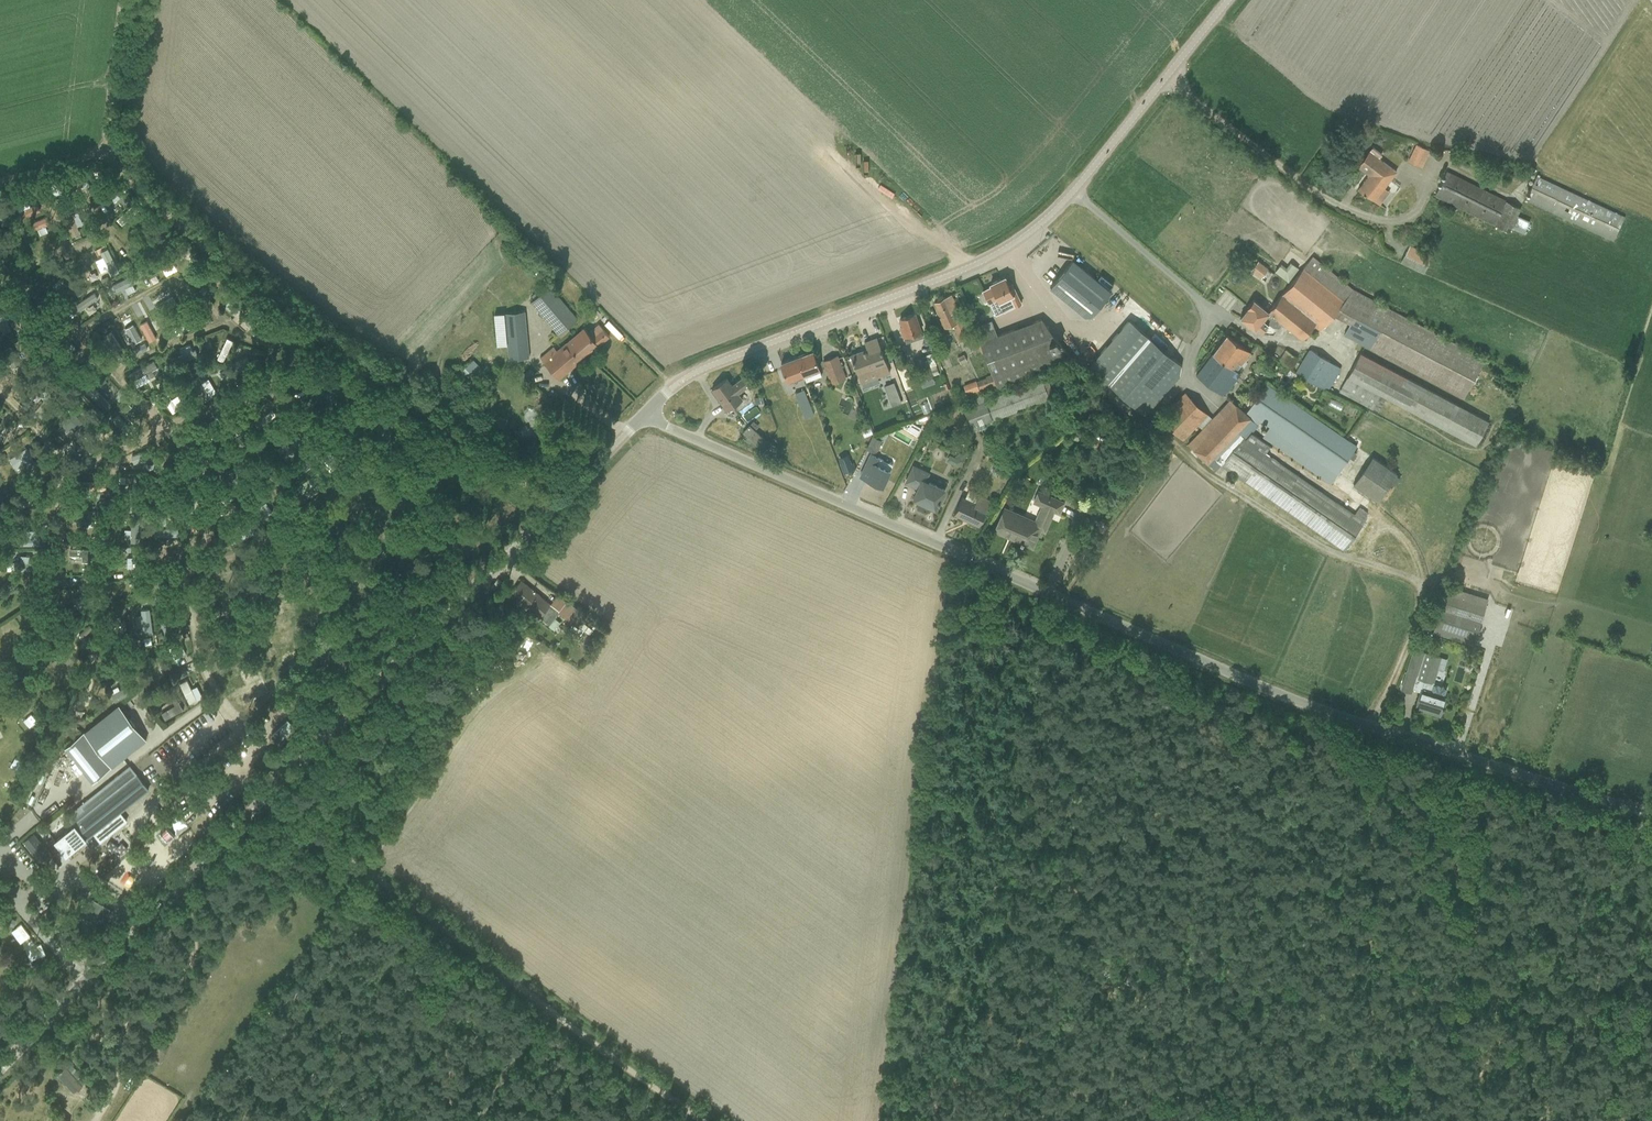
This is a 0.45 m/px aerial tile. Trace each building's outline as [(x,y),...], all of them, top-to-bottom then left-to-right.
[(1429,151),(1415,144),(1407,162),(1421,168),(1429,151)] [(1381,154),(1371,147),(1357,167),(1368,175),(1358,189),(1379,205),(1389,192),(1384,188),(1397,172),(1379,158),(1381,154)] [(91,169),(73,176),(75,183),(79,181),(88,179),(93,177),(91,169)] [(1506,200),(1446,171),(1434,195),(1509,232),(1511,228),(1523,234),(1529,221),(1517,215),(1520,208),(1505,201),(1506,200)] [(1625,217),(1536,176),(1525,200),(1614,241),(1625,217)] [(63,179),(55,182),(60,193),(61,197),(69,194),(63,179)] [(115,183),(98,193),(102,200),(110,195),(118,191),(119,190),(115,183)] [(128,196),(123,199),(126,204),(131,201),(128,196)] [(0,202),(0,219),(2,225),(13,220),(5,200),(0,202)] [(30,207),(19,212),(22,218),(39,211),(36,204),(30,207)] [(107,217),(114,224),(126,213),(119,205),(107,217)] [(69,209),(61,212),(72,235),(73,235),(78,233),(79,231),(77,226),(71,214),(69,209)] [(47,217),(29,224),(31,231),(37,228),(45,225),(49,224),(47,217)] [(1400,262),(1423,273),(1432,256),(1409,245),(1405,255),(1404,254),(1400,262)] [(101,251),(100,253),(102,257),(108,269),(111,275),(119,271),(108,249),(106,249),(101,251)] [(176,252),(155,264),(159,271),(163,269),(173,263),(180,259),(176,252)] [(1349,323),(1343,335),(1463,399),(1484,359),(1354,289),(1312,256),(1268,311),(1253,299),(1246,307),(1247,307),(1239,318),(1255,330),(1255,329),(1261,334),(1268,324),(1273,327),(1278,328),(1281,324),(1302,340),(1313,325),(1320,331),(1333,315),(1349,323)] [(1085,315),(1092,315),(1111,291),(1072,260),(1050,287),(1085,315)] [(1268,269),(1258,261),(1251,270),(1260,278),(1268,269)] [(197,265),(192,271),(197,275),(204,280),(207,283),(212,277),(210,276),(209,275),(205,272),(197,265)] [(57,290),(61,295),(75,283),(67,273),(61,278),(65,283),(57,290)] [(135,274),(113,284),(117,292),(125,288),(132,284),(138,281),(135,274)] [(1008,284),(1004,276),(990,283),(991,286),(982,291),(989,304),(995,315),(1003,311),(1003,312),(1022,303),(1012,283),(1008,284)] [(554,284),(550,287),(556,293),(559,290),(554,284)] [(541,287),(531,296),(533,299),(530,302),(558,335),(577,319),(572,312),(556,293),(550,287),(549,285),(544,290),(541,287)] [(79,287),(74,290),(79,295),(83,292),(79,287)] [(228,289),(223,295),(228,299),(236,306),(241,310),(246,304),(228,289)] [(94,293),(74,306),(77,311),(98,298),(94,293)] [(951,294),(934,302),(941,317),(939,318),(944,328),(952,325),(956,333),(954,334),(958,342),(970,337),(951,294)] [(252,300),(248,304),(252,308),(256,304),(252,300)] [(592,305),(587,310),(595,318),(600,313),(592,305)] [(258,308),(245,323),(252,328),(261,317),(264,314),(258,308)] [(0,310),(0,327),(1,329),(3,333),(11,329),(1,310),(0,310)] [(575,310),(572,312),(577,319),(580,316),(575,310)] [(273,318),(266,312),(264,314),(261,317),(269,324),(273,318)] [(524,312),(505,314),(508,357),(518,357),(528,357),(525,324),(524,312)] [(183,323),(180,325),(183,332),(206,321),(203,314),(191,319),(183,323)] [(914,314),(900,319),(902,326),(900,327),(906,343),(923,337),(914,314)] [(23,324),(20,325),(24,331),(41,321),(38,315),(35,316),(23,324)] [(1072,360),(1041,319),(997,335),(991,320),(973,327),(991,374),(996,387),(997,388),(1072,360)] [(1122,328),(1086,370),(1105,393),(1113,401),(1121,408),(1136,407),(1145,415),(1179,376),(1180,365),(1181,364),(1179,363),(1129,320),(1122,328)] [(147,321),(140,324),(149,341),(156,338),(147,321)] [(133,324),(125,328),(128,334),(132,340),(134,343),(141,339),(133,324)] [(583,327),(573,336),(588,353),(608,336),(601,327),(598,324),(588,332),(583,327)] [(111,332),(104,336),(104,337),(112,349),(118,359),(125,354),(111,332)] [(1212,353),(1236,371),(1250,353),(1226,334),(1212,353)] [(553,346),(548,351),(540,357),(558,378),(588,353),(573,336),(556,350),(553,346)] [(860,351),(850,355),(863,389),(880,383),(878,377),(890,373),(876,337),(864,342),(867,350),(860,352),(860,351)] [(226,338),(217,359),(223,362),(232,341),(226,338)] [(214,341),(210,359),(216,360),(220,343),(214,341)] [(68,345),(56,355),(61,360),(75,349),(71,343),(68,345)] [(1273,356),(1291,369),(1298,359),(1285,350),(1284,352),(1278,348),(1273,356)] [(1310,349),(1296,372),(1327,391),(1341,369),(1310,349)] [(0,357),(0,364),(3,369),(18,359),(11,350),(0,357)] [(182,355),(178,357),(180,363),(198,356),(195,350),(192,351),(182,355)] [(803,376),(806,382),(821,376),(812,351),(796,357),(803,376)] [(931,353),(913,360),(921,381),(920,382),(922,387),(934,383),(932,377),(933,377),(930,368),(936,365),(935,362),(934,362),(931,353)] [(1212,353),(1195,375),(1221,395),(1227,392),(1241,374),(1236,371),(1212,353)] [(1488,421),(1360,353),(1347,377),(1346,377),(1338,391),(1372,409),(1372,408),(1378,412),(1386,398),(1475,446),(1488,421)] [(963,354),(957,357),(960,364),(967,361),(963,354)] [(837,355),(822,361),(830,384),(846,379),(837,355)] [(803,376),(796,357),(781,363),(788,382),(803,376)] [(239,366),(235,368),(238,375),(261,366),(258,359),(249,362),(239,366)] [(335,359),(330,364),(334,369),(339,364),(335,359)] [(457,375),(467,385),(483,370),(473,359),(457,375)] [(153,361),(129,374),(133,380),(146,374),(148,378),(154,374),(152,370),(157,367),(153,361)] [(68,363),(63,367),(67,372),(72,368),(68,363)] [(911,387),(913,386),(905,364),(896,368),(905,394),(913,391),(911,387)] [(79,378),(76,380),(80,385),(94,373),(90,368),(87,370),(79,378)] [(529,368),(522,375),(527,380),(534,373),(529,368)] [(968,398),(996,387),(991,374),(985,377),(985,378),(976,381),(975,381),(963,385),(968,398)] [(727,378),(711,389),(726,410),(742,398),(738,393),(751,384),(745,375),(732,385),(727,378)] [(33,384),(29,388),(38,395),(42,391),(48,384),(40,376),(33,384)] [(102,377),(98,382),(102,386),(107,382),(102,377)] [(199,377),(192,381),(203,401),(210,397),(209,396),(202,382),(199,377)] [(984,423),(1049,399),(1048,396),(1053,395),(1047,378),(986,400),(971,405),(963,408),(971,428),(976,426),(978,431),(985,428),(984,423)] [(344,380),(325,396),(331,403),(349,386),(344,380)] [(1220,466),(1343,551),(1366,518),(1366,512),(1359,507),(1354,514),(1277,461),(1281,454),(1252,433),(1258,425),(1257,424),(1260,420),(1270,428),(1263,437),(1330,484),(1357,446),(1266,383),(1245,413),(1229,399),(1187,444),(1215,471),(1220,466)] [(93,387),(88,393),(105,410),(111,405),(93,387)] [(804,389),(795,393),(805,419),(814,415),(804,389)] [(1184,392),(1159,418),(1183,441),(1208,415),(1184,392)] [(168,393),(162,397),(172,412),(178,409),(172,399),(168,393)] [(905,394),(900,396),(905,410),(910,408),(905,394)] [(971,405),(986,400),(983,394),(969,399),(971,405)] [(762,396),(754,398),(755,405),(758,404),(758,406),(764,405),(762,396)] [(363,399),(345,414),(350,420),(368,405),(363,399)] [(250,408),(246,401),(240,405),(244,411),(250,408)] [(271,410),(254,423),(258,428),(275,415),(271,410)] [(233,411),(226,416),(229,420),(235,429),(237,433),(244,428),(233,411)] [(1027,411),(1017,414),(1018,419),(1029,416),(1027,411)] [(67,431),(71,428),(74,431),(83,424),(72,412),(60,423),(67,431)] [(117,413),(112,418),(127,434),(132,429),(117,413)] [(914,421),(916,426),(930,420),(929,415),(914,421)] [(210,417),(204,419),(206,422),(207,425),(213,423),(210,417)] [(416,418),(410,420),(413,427),(419,425),(416,418)] [(878,420),(872,422),(874,430),(881,428),(878,420)] [(753,421),(742,432),(749,439),(747,442),(751,446),(754,443),(756,445),(763,438),(754,430),(758,426),(753,421)] [(206,422),(188,429),(191,436),(195,434),(205,430),(208,428),(207,425),(206,422)] [(381,423),(375,429),(391,444),(397,438),(391,433),(381,423)] [(909,435),(916,432),(913,423),(906,426),(909,435)] [(872,437),(866,450),(875,454),(877,450),(883,452),(887,443),(881,440),(883,435),(879,433),(872,437)] [(898,433),(896,437),(910,443),(912,439),(898,433)] [(1020,437),(1009,446),(1013,451),(1024,443),(1020,437)] [(290,447),(281,454),(286,461),(303,447),(298,440),(290,447)] [(1403,443),(1392,459),(1396,462),(1407,446),(1403,443)] [(215,444),(197,452),(200,458),(206,456),(214,452),(218,451),(215,444)] [(967,447),(954,456),(958,462),(972,453),(967,447)] [(28,468),(25,463),(32,458),(26,448),(9,459),(19,474),(28,468)] [(153,448),(132,456),(134,463),(156,456),(153,448)] [(322,453),(317,457),(330,471),(335,466),(333,464),(324,454),(322,453)] [(870,454),(860,476),(882,486),(892,464),(870,454)] [(1352,485),(1377,502),(1390,483),(1395,476),(1397,474),(1372,456),(1352,485)] [(849,459),(839,463),(843,473),(855,467),(853,463),(851,464),(849,459)] [(408,464),(404,467),(408,473),(412,470),(408,464)] [(917,489),(913,498),(931,506),(930,507),(936,510),(946,489),(929,481),(926,480),(930,472),(912,465),(904,483),(917,489)] [(233,467),(226,472),(228,475),(234,485),(239,492),(246,488),(233,467)] [(1037,483),(1043,485),(1047,477),(1041,474),(1037,483)] [(382,476),(377,480),(381,486),(386,482),(382,476)] [(1400,479),(1395,476),(1390,483),(1395,486),(1400,479)] [(361,481),(364,488),(371,485),(367,478),(361,481)] [(102,481),(77,482),(78,490),(85,490),(96,490),(102,490),(102,481)] [(148,482),(146,499),(152,500),(154,492),(159,492),(160,487),(154,486),(155,483),(148,482)] [(1005,507),(994,530),(1020,542),(1019,542),(1022,543),(1032,547),(1039,531),(1045,534),(1054,513),(1059,515),(1065,502),(1038,490),(1032,503),(1040,507),(1034,521),(1005,507)] [(230,492),(216,502),(219,508),(226,503),(228,506),(232,503),(231,500),(234,498),(230,492)] [(975,502),(962,496),(954,514),(978,526),(990,500),(979,494),(975,502)] [(185,498),(177,498),(178,517),(186,517),(186,512),(185,503),(185,498)] [(366,506),(362,509),(366,514),(371,511),(366,506)] [(95,511),(75,512),(75,520),(84,520),(93,519),(95,519),(95,511)] [(249,515),(230,529),(235,536),(239,533),(249,525),(254,521),(249,515)] [(131,538),(131,542),(138,543),(139,524),(131,523),(131,530),(131,538)] [(177,528),(153,529),(154,537),(178,535),(177,528)] [(392,544),(387,549),(390,552),(395,547),(392,544)] [(165,547),(158,548),(160,569),(167,568),(165,547)] [(133,568),(132,575),(141,576),(141,554),(133,553),(133,557),(133,568)] [(15,562),(14,570),(39,572),(40,564),(30,563),(20,562),(15,562)] [(560,611),(549,602),(530,587),(521,580),(511,593),(519,600),(541,617),(549,624),(560,611)] [(1473,644),(1487,598),(1447,585),(1433,632),(1473,644)] [(276,611),(284,607),(275,590),(267,594),(276,611)] [(99,594),(73,599),(74,608),(101,604),(99,594)] [(327,601),(324,605),(329,610),(333,606),(327,601)] [(143,610),(141,611),(142,614),(143,627),(144,635),(152,634),(149,610),(147,609),(143,610)] [(164,611),(157,614),(164,632),(172,629),(170,625),(165,612),(164,611)] [(274,613),(270,615),(272,620),(276,618),(280,616),(278,611),(274,613)] [(119,617),(102,621),(105,635),(112,633),(110,626),(121,624),(119,617)] [(278,627),(285,624),(283,618),(268,625),(276,642),(283,638),(278,627)] [(88,624),(79,633),(83,638),(93,629),(88,624)] [(262,634),(256,637),(257,640),(258,642),(265,639),(264,637),(262,634)] [(35,638),(30,651),(37,653),(42,641),(35,638)] [(173,641),(167,644),(174,662),(181,659),(179,656),(174,645),(173,641)] [(98,646),(93,648),(98,661),(104,658),(98,646)] [(276,665),(290,653),(286,648),(272,660),(276,665)] [(1414,649),(1405,678),(1401,689),(1411,692),(1411,689),(1420,691),(1416,705),(1431,710),(1430,712),(1440,715),(1442,708),(1443,708),(1443,706),(1442,706),(1445,698),(1443,698),(1446,689),(1441,688),(1442,686),(1438,685),(1437,687),(1432,685),(1433,682),(1432,682),(1441,654),(1425,649),(1424,652),(1414,649)] [(252,666),(247,670),(250,675),(256,672),(252,666)] [(308,666),(304,669),(308,674),(312,671),(308,666)] [(234,681),(241,678),(237,669),(231,672),(234,681)] [(187,680),(180,684),(189,704),(197,700),(191,689),(187,680)] [(112,694),(115,701),(135,691),(131,684),(119,690),(112,694)] [(93,697),(90,703),(101,710),(104,704),(93,697)] [(175,705),(162,712),(166,719),(183,709),(176,697),(171,699),(175,705)] [(64,748),(92,782),(146,739),(118,704),(64,748)] [(72,715),(71,722),(84,724),(85,718),(72,715)] [(54,840),(59,846),(66,855),(148,789),(129,765),(86,799),(89,802),(68,818),(74,825),(54,840)] [(90,901),(87,906),(83,905),(81,909),(92,915),(90,918),(100,924),(108,910),(90,901)] [(58,1073),(65,1081),(74,1091),(86,1081),(70,1063),(58,1073)]
